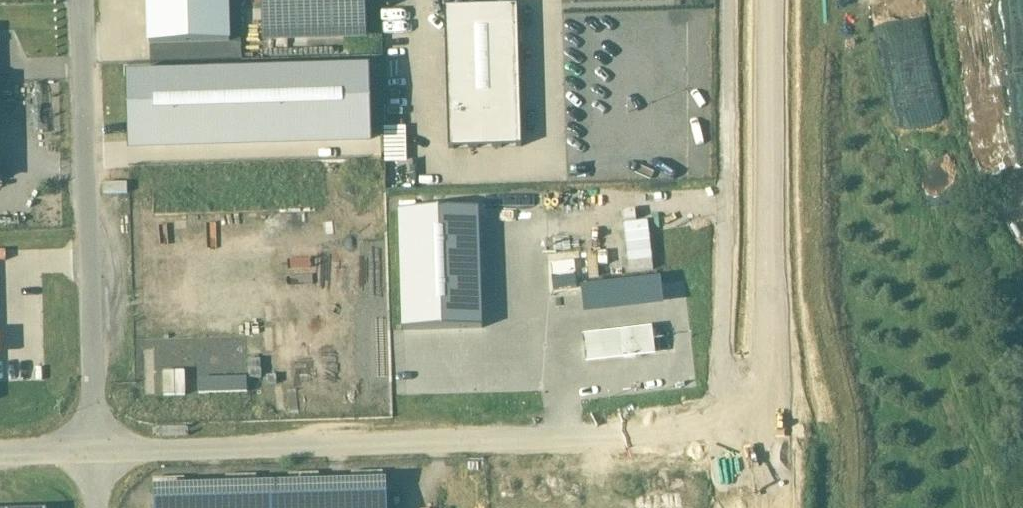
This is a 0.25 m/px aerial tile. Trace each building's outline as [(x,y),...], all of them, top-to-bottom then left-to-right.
[(147,46),(231,44),(229,0),(146,0),(147,46)] [(276,35),(363,33),(362,0),(275,0),(276,35)] [(516,10),(443,12),(448,150),(520,148),(516,10)] [(982,98),(1019,96),(1020,103),(1022,103),(1022,52),(1003,53),(1001,12),(976,13),(982,98)] [(128,76),(131,154),(369,147),(367,69),(128,76)] [(398,215),(401,332),(481,330),(478,213),(398,215)] [(651,330),(582,338),(586,367),(655,359),(651,330)] [(157,494),(158,507),(384,507),(384,488),(157,494)]
